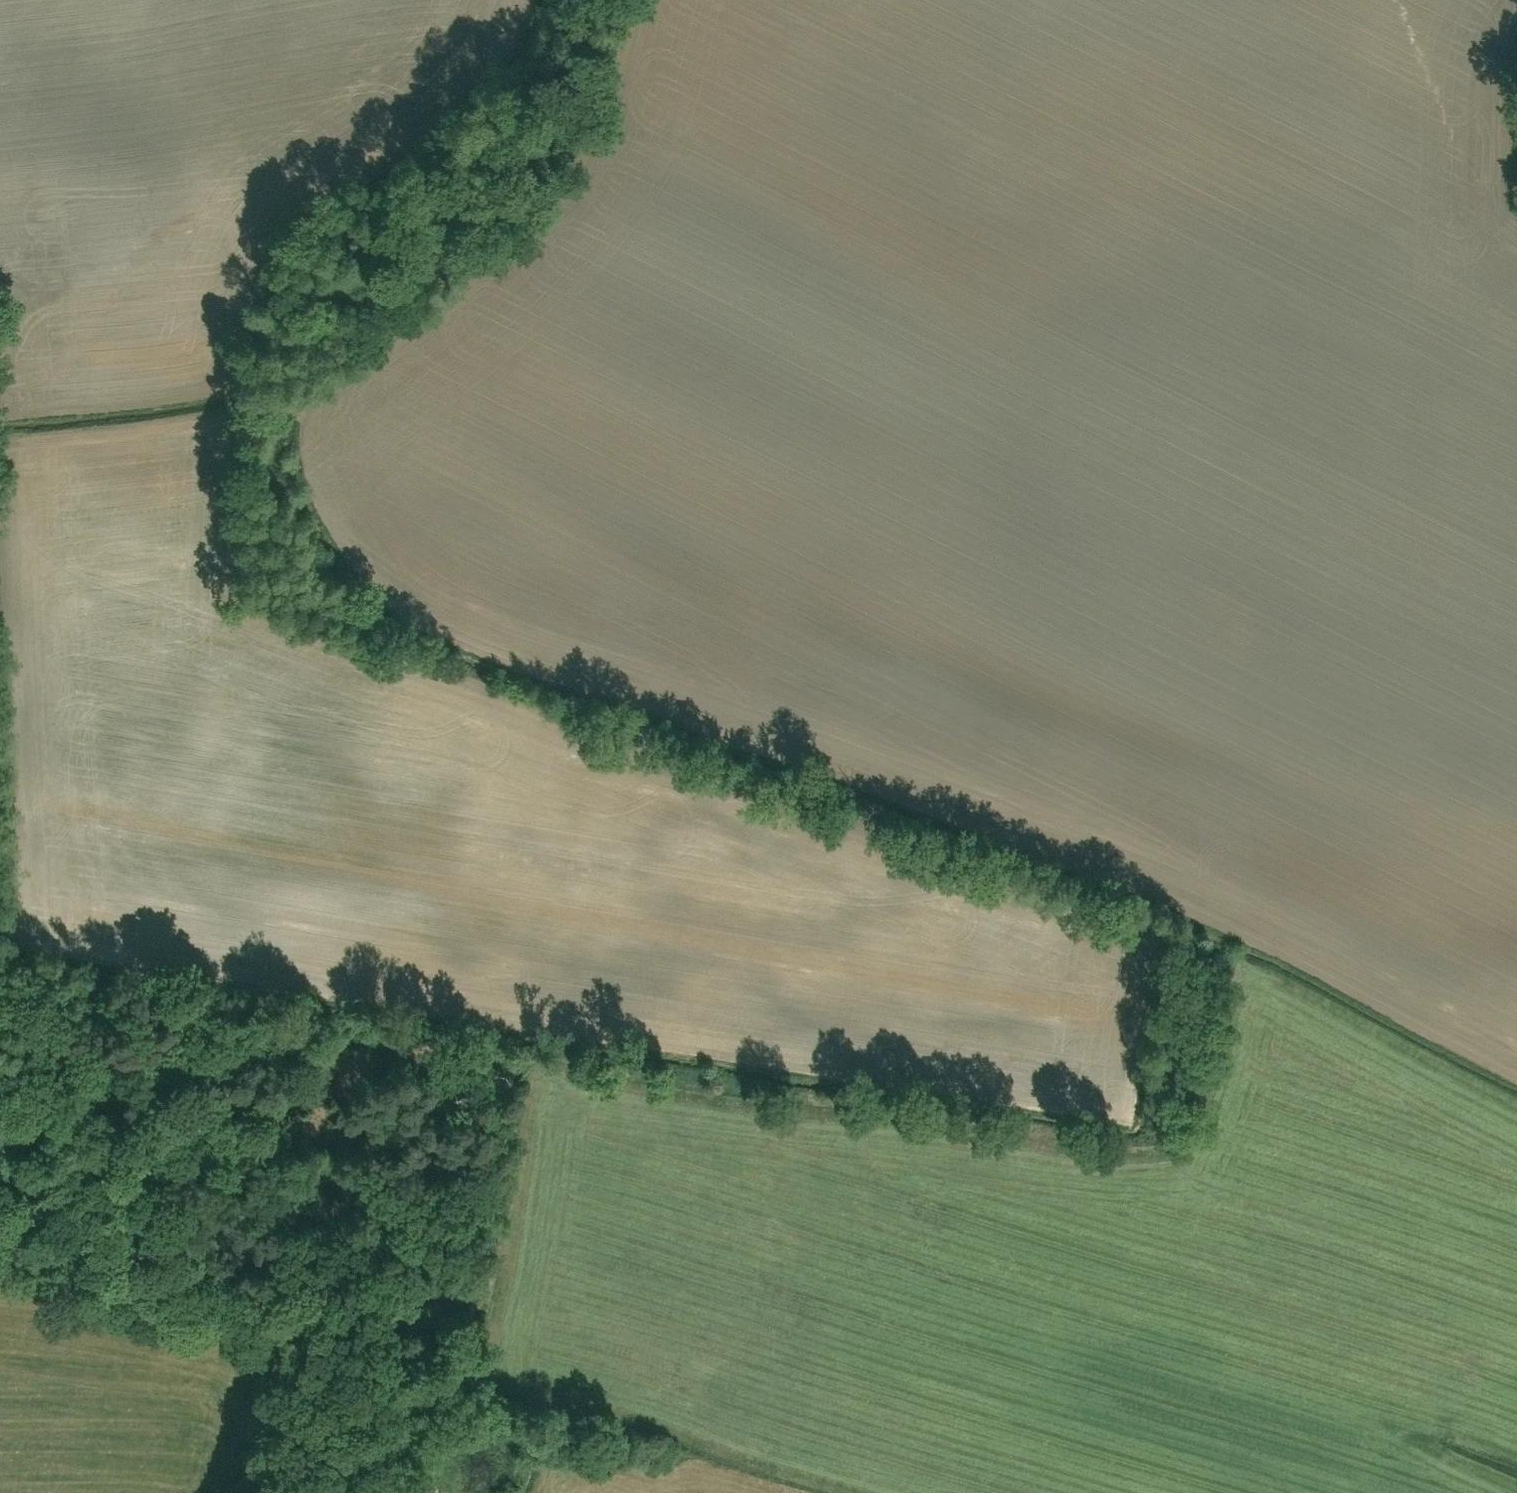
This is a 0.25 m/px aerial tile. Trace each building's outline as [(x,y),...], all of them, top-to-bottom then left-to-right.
[(424,1485),(418,1492),(433,1492),(434,1492),(424,1485)]
